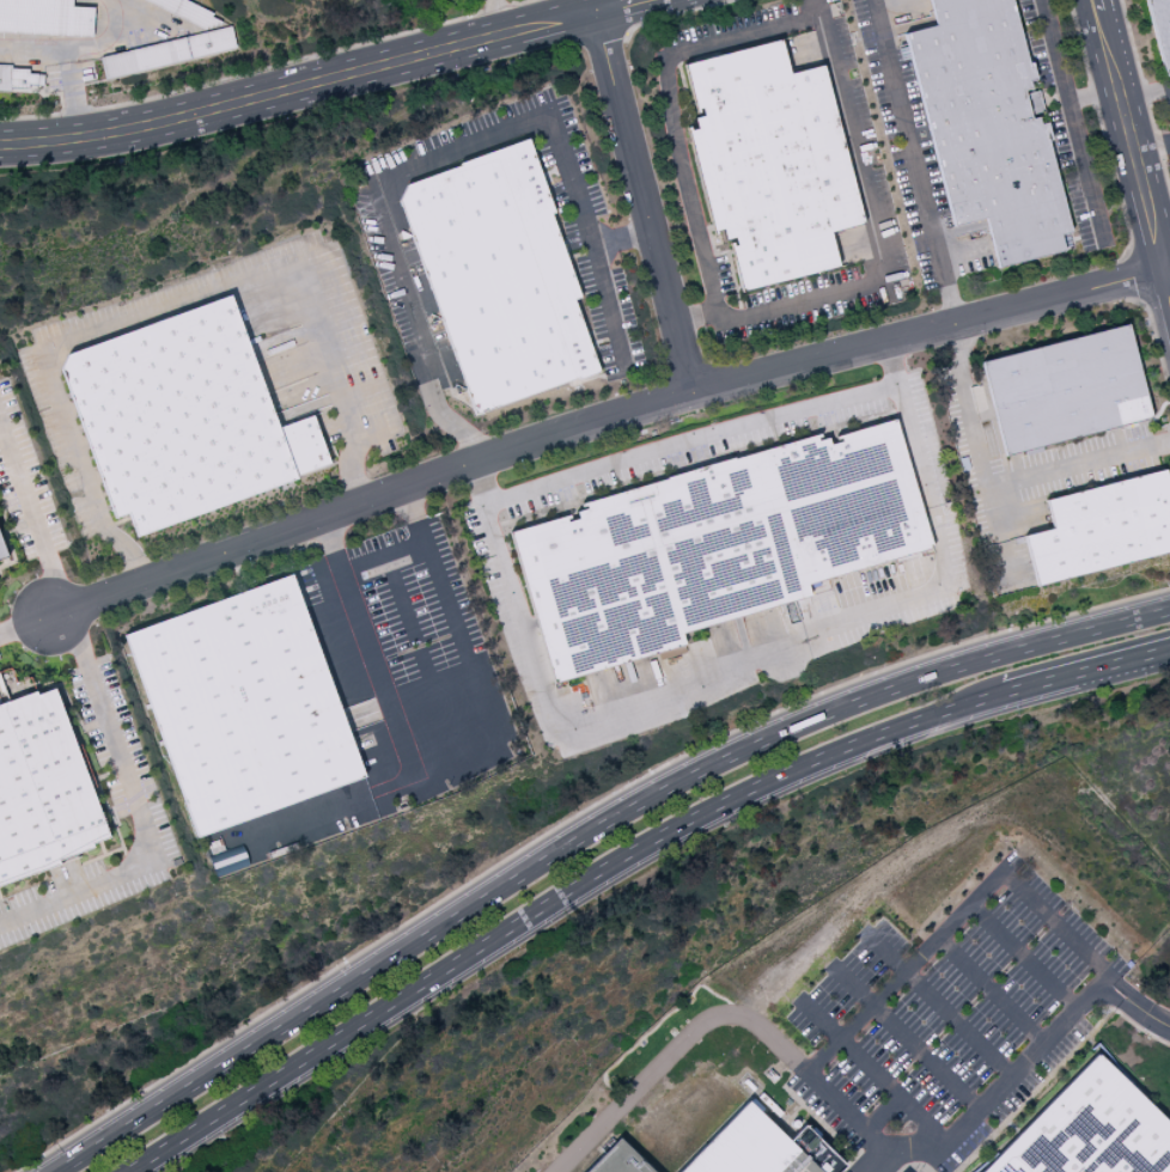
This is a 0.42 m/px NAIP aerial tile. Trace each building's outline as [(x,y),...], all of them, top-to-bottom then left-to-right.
[(93,37),(95,8),(72,7),(72,1),(59,0),(0,0),(0,33),(93,37)] [(205,31),(207,28),(211,30),(212,26),(215,29),(217,25),(220,26),(223,23),(212,18),(214,14),(184,0),(141,0),(205,31)] [(936,26),(903,35),(952,227),(985,219),(998,269),(1064,252),(1060,236),(1071,233),(1048,142),(1052,141),(1046,122),(1040,124),(1038,117),(1031,118),(1024,92),(1030,90),(1028,83),(1035,81),(1030,65),(1026,65),(1011,0),(929,0),(936,26)] [(1164,78),(1169,76),(1169,0),(1145,0),(1164,78)] [(99,59),(105,81),(237,49),(232,26),(99,59)] [(682,65),(695,115),(699,114),(699,110),(700,110),(702,117),(694,120),(696,130),(690,132),(689,127),(684,128),(713,238),(718,236),(717,232),(721,231),(725,242),(733,239),(736,246),(733,246),(732,243),(729,244),(741,294),(840,268),(830,233),(864,225),(823,66),(790,74),(781,39),(682,65)] [(11,92),(11,90),(29,91),(29,86),(44,87),(45,75),(29,74),(30,69),(11,69),(11,66),(0,65),(0,92),(11,92)] [(404,185),(397,201),(475,416),(578,379),(579,381),(601,373),(575,301),(581,299),(552,215),(554,214),(528,139),(458,164),(458,166),(404,185)] [(66,355),(59,370),(114,520),(127,515),(135,539),(299,481),(298,477),(331,465),(313,416),(280,428),(232,295),(66,355)] [(980,364),(1005,458),(1152,420),(1127,324),(980,364)] [(508,532),(565,517),(567,523),(578,519),(575,512),(586,509),(585,503),(816,435),(817,441),(828,439),(829,446),(841,442),(839,437),(894,420),(932,550),(806,586),(810,597),(681,634),(684,646),(553,684),(508,532)] [(1036,590),(1169,554),(1169,492),(1164,470),(1044,501),(1052,530),(1023,537),(1036,590)] [(16,568),(0,519),(0,574),(16,568)] [(122,636),(292,575),(366,779),(196,841),(122,636)] [(59,865),(0,887),(0,703),(36,690),(37,695),(54,689),(110,838),(95,844),(97,848),(57,862),(59,865)] [(1095,1052),(980,1171),(1169,1171),(1169,1124),(1095,1052)] [(829,1137),(796,1145),(812,1128),(784,1136),(747,1101),(678,1171),(838,1171),(829,1137)] [(620,1136),(586,1171),(658,1171),(620,1136)]
